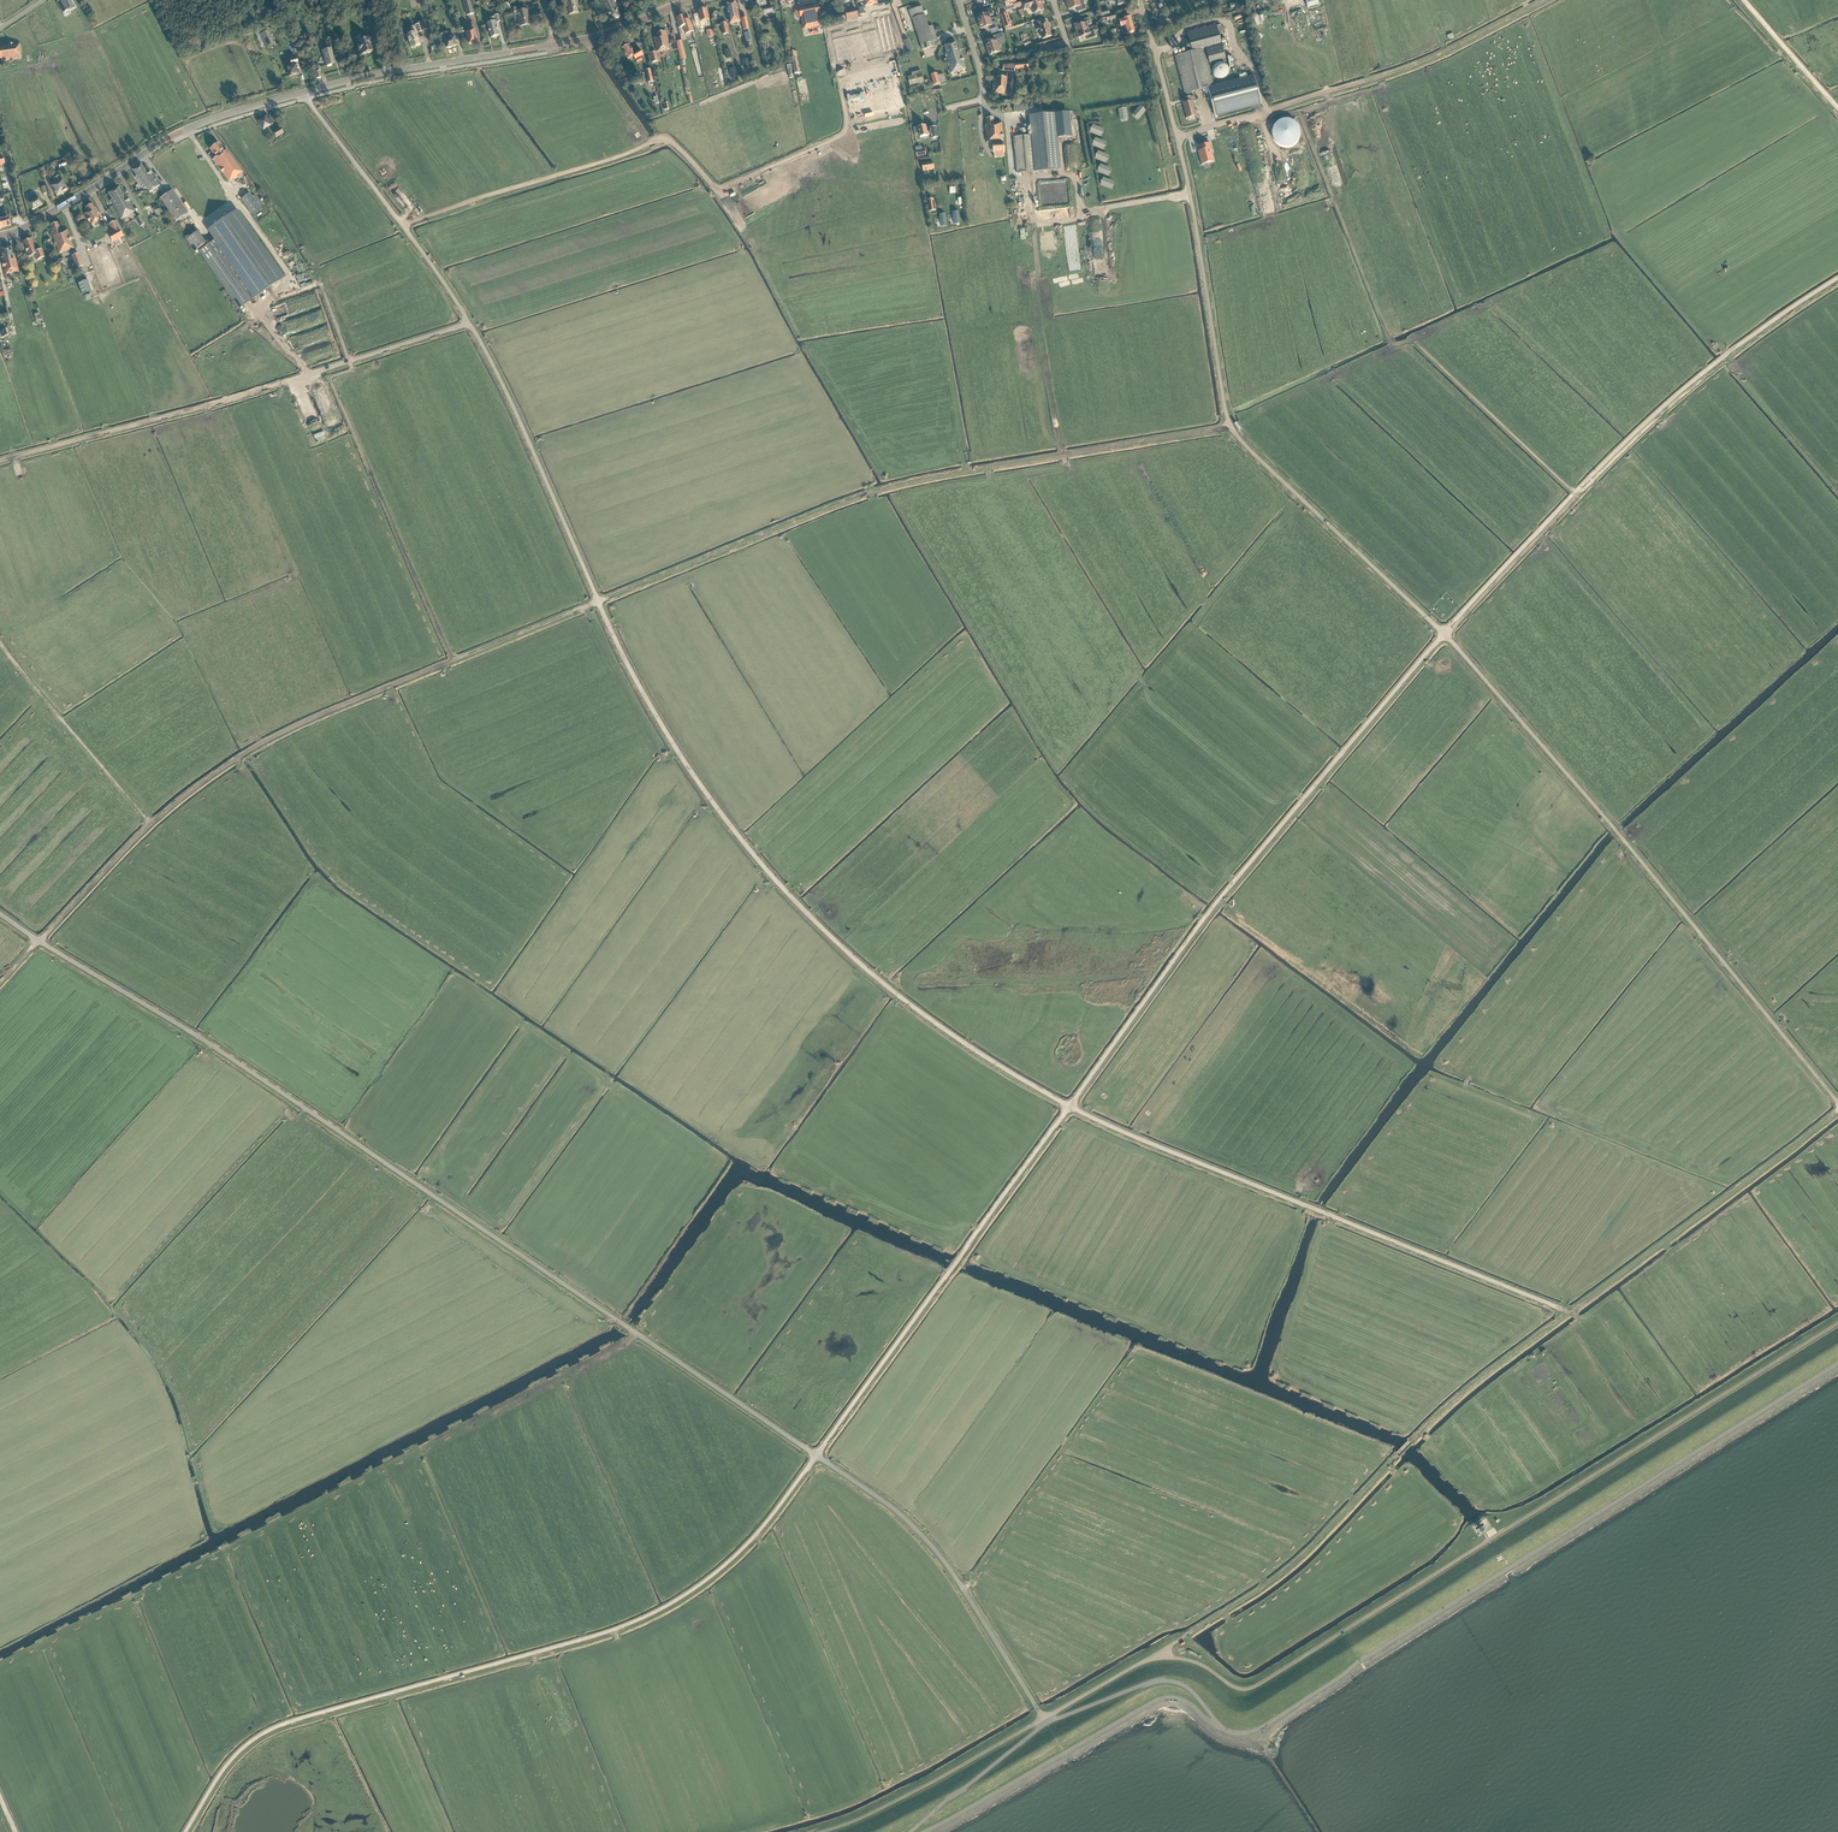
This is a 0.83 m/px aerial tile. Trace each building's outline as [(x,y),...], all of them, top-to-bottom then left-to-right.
[(57,3),(63,14),(70,11),(69,9),(70,8),(71,9),(75,7),(71,0),(66,0),(66,1),(65,2),(64,0),(62,0),(57,3)] [(467,16),(474,14),(470,0),(463,0),(467,16)] [(567,1),(569,15),(579,13),(576,0),(572,0),(567,1)] [(617,9),(618,9),(615,0),(600,0),(606,14),(608,13),(611,21),(620,17),(617,9)] [(765,0),(754,0),(756,7),(756,10),(763,8),(763,9),(764,15),(773,13),(772,7),(765,8),(767,7),(767,6),(765,0)] [(1004,0),(1007,11),(1021,6),(1020,2),(1016,3),(1015,0),(1005,0),(1004,0)] [(1024,3),(1022,4),(1024,10),(1031,8),(1033,14),(1044,11),(1040,0),(1030,0),(1029,0),(1029,1),(1024,3)] [(1079,1),(1067,5),(1068,10),(1069,9),(1069,10),(1076,8),(1078,13),(1086,10),(1084,3),(1080,4),(1079,1)] [(740,22),(736,3),(726,5),(730,24),(740,22)] [(805,9),(799,10),(800,17),(801,17),(804,30),(823,26),(820,14),(819,6),(813,7),(812,5),(811,4),(805,5),(805,7),(805,9)] [(524,13),(524,9),(523,6),(514,8),(515,13),(518,12),(521,27),(531,25),(528,12),(524,13)] [(922,7),(909,11),(911,20),(912,19),(922,50),(935,46),(933,41),(937,40),(933,26),(929,27),(925,15),(928,15),(926,11),(924,12),(922,7)] [(858,18),(856,9),(845,11),(847,20),(858,18)] [(978,24),(990,20),(989,16),(993,15),(991,9),(983,11),(984,15),(977,18),(978,19),(977,19),(978,24)] [(709,21),(707,10),(699,12),(701,23),(705,22),(706,27),(710,26),(709,21)] [(1007,13),(1001,15),(1005,28),(1011,26),(1007,13)] [(844,27),(829,30),(837,65),(852,62),(852,60),(867,56),(867,60),(883,56),(882,53),(898,49),(890,15),(874,18),(876,28),(861,31),(860,26),(845,30),(844,27)] [(686,21),(684,16),(677,18),(680,28),(684,27),(686,34),(693,32),(689,20),(686,21)] [(1117,29),(1132,25),(1130,18),(1125,19),(1124,16),(1118,18),(1120,25),(1116,26),(1117,29)] [(372,17),(368,18),(371,26),(373,33),(377,32),(374,25),(372,17)] [(492,38),(499,36),(495,23),(500,22),(498,17),(490,19),(491,24),(488,25),(492,38)] [(1076,33),(1088,29),(1087,26),(1091,25),(1089,18),(1081,21),(1082,25),(1075,27),(1075,28),(1074,28),(1076,33)] [(990,20),(978,24),(980,29),(981,28),(981,30),(988,27),(990,31),(998,28),(996,22),(992,23),(990,20)] [(1049,29),(1050,29),(1048,23),(1044,25),(1042,20),(1034,22),(1037,30),(1039,29),(1043,40),(1051,37),(1049,29)] [(1132,25),(1117,29),(1118,32),(1126,30),(1128,34),(1134,32),(1132,25)] [(1222,43),(1217,25),(1187,32),(1188,40),(1184,41),(1187,53),(1175,57),(1186,98),(1185,99),(1186,103),(1183,104),(1187,118),(1196,116),(1193,107),(1198,106),(1197,100),(1195,101),(1194,96),(1189,97),(1188,94),(1207,89),(1214,87),(1204,49),(1201,50),(1201,48),(1222,43)] [(469,44),(478,42),(476,35),(477,35),(475,30),(474,31),(473,26),(468,28),(470,32),(466,33),(467,34),(466,34),(467,38),(468,38),(469,44)] [(411,28),(413,34),(407,36),(411,48),(419,45),(415,33),(416,33),(414,27),(411,28)] [(1088,29),(1076,33),(1078,38),(1079,39),(1086,37),(1087,40),(1097,37),(1095,31),(1089,33),(1088,29)] [(716,40),(713,30),(706,32),(708,38),(709,38),(710,41),(716,40)] [(657,33),(658,37),(654,38),(658,52),(670,49),(666,31),(657,33)] [(273,45),(268,32),(260,35),(266,48),(273,45)] [(1000,52),(997,43),(1004,38),(1002,33),(993,37),(995,42),(986,45),(989,56),(1000,52)] [(456,41),(455,37),(454,37),(453,34),(449,35),(450,38),(444,40),(445,43),(446,43),(447,49),(456,46),(455,42),(456,41)] [(364,40),(363,36),(356,38),(358,46),(357,46),(358,51),(360,51),(361,55),(372,51),(370,45),(372,44),(371,39),(368,40),(368,39),(364,40)] [(681,41),(677,42),(681,60),(686,59),(681,41)] [(955,43),(945,46),(948,53),(945,54),(951,74),(958,72),(958,73),(959,72),(959,71),(966,69),(961,51),(958,52),(955,43)] [(0,49),(0,59),(1,59),(1,61),(6,61),(8,61),(8,60),(19,59),(22,59),(21,53),(22,52),(22,51),(21,51),(20,44),(1,46),(1,49),(0,49)] [(1226,61),(1222,44),(1205,49),(1209,64),(1222,60),(1223,62),(1226,61)] [(635,60),(644,55),(641,50),(635,54),(632,49),(632,50),(629,45),(622,50),(628,60),(633,57),(635,60)] [(331,65),(335,64),(331,49),(322,51),(326,65),(326,66),(331,65)] [(792,58),(791,58),(795,73),(799,72),(795,51),(791,52),(792,58)] [(298,64),(296,58),(290,60),(292,66),(287,67),(289,77),(299,74),(296,65),(298,64)] [(911,73),(912,76),(908,78),(910,86),(924,82),(921,71),(911,73)] [(993,86),(993,94),(1008,94),(1008,89),(1010,89),(1011,77),(1010,78),(1009,78),(1008,79),(1007,80),(1007,73),(998,72),(998,78),(994,78),(993,85),(993,86)] [(943,74),(937,76),(937,73),(931,75),(934,85),(945,82),(943,74)] [(1214,87),(1207,89),(1215,116),(1261,104),(1254,77),(1214,87)] [(1028,104),(1013,105),(1014,112),(1029,111),(1028,104)] [(1020,137),(1013,137),(1014,144),(1017,172),(1016,172),(1016,173),(1036,172),(1060,170),(1057,138),(1072,137),(1069,113),(1055,114),(1044,115),(1031,116),(1032,136),(1026,136),(1025,129),(1020,130),(1020,137)] [(266,117),(265,118),(258,122),(263,130),(273,124),(267,115),(266,116),(266,117)] [(1004,153),(1003,143),(994,144),(994,143),(1003,142),(1002,123),(994,123),(994,118),(986,119),(987,126),(986,126),(987,143),(993,143),(993,149),(991,149),(991,152),(993,152),(993,154),(994,153),(994,158),(1004,157),(1003,153),(1004,153)] [(1283,147),(1285,147),(1287,147),(1289,147),(1291,146),(1293,145),(1295,144),(1296,143),(1297,141),(1298,140),(1299,138),(1300,136),(1300,134),(1300,132),(1300,130),(1299,128),(1298,126),(1297,125),(1296,123),(1294,122),(1293,121),(1291,120),(1289,119),(1287,119),(1285,119),(1283,119),(1281,120),(1279,121),(1277,122),(1276,123),(1274,125),(1273,127),(1273,128),(1272,130),(1272,132),(1272,134),(1272,136),(1273,138),(1274,140),(1275,142),(1276,143),(1278,145),(1279,146),(1281,146),(1283,147)] [(1090,134),(1102,137),(1104,128),(1092,125),(1090,134)] [(918,127),(918,128),(914,129),(915,135),(919,134),(920,138),(928,136),(931,135),(930,132),(927,132),(926,126),(918,127)] [(932,139),(938,138),(936,127),(930,128),(932,139)] [(280,128),(273,133),(276,137),(283,133),(280,128)] [(1092,145),(1103,150),(1107,143),(1096,137),(1092,145)] [(218,143),(209,149),(216,158),(213,160),(229,182),(237,176),(239,177),(242,175),(241,173),(242,172),(226,150),(224,152),(218,143)] [(1202,151),(1198,151),(1200,157),(1201,159),(1200,160),(1202,165),(1213,162),(1210,151),(1211,151),(1210,143),(1200,146),(1202,151)] [(1095,159),(1106,163),(1109,155),(1097,151),(1095,159)] [(933,162),(922,164),(923,171),(934,169),(933,162)] [(145,170),(141,165),(133,171),(136,176),(134,177),(144,190),(146,188),(150,193),(160,186),(147,168),(145,170)] [(1099,165),(1097,173),(1109,176),(1112,168),(1099,165)] [(57,196),(68,190),(62,180),(62,181),(59,176),(53,179),(56,184),(51,187),(57,196)] [(1101,185),(1109,187),(1111,181),(1103,179),(1101,185)] [(113,206),(127,198),(124,194),(122,195),(118,188),(109,193),(112,200),(110,201),(113,206)] [(150,195),(154,200),(160,196),(156,191),(150,195)] [(188,214),(173,191),(160,199),(176,222),(188,214)] [(28,203),(32,210),(42,205),(38,197),(37,197),(35,193),(26,199),(28,203)] [(262,210),(249,193),(241,199),(254,216),(262,210)] [(127,198),(113,206),(121,219),(134,212),(127,198)] [(88,212),(84,214),(91,226),(102,220),(96,208),(94,208),(92,204),(86,208),(88,212)] [(156,216),(162,213),(158,205),(153,208),(156,216)] [(2,228),(11,226),(10,222),(8,218),(7,218),(6,212),(0,214),(0,229),(2,228)] [(216,241),(200,251),(226,290),(238,308),(282,278),(236,212),(209,231),(216,241)] [(140,216),(136,219),(140,227),(145,224),(140,216)] [(112,230),(107,232),(109,235),(109,236),(112,242),(114,242),(117,247),(123,244),(120,238),(125,235),(117,220),(109,225),(112,230)] [(61,232),(57,223),(50,225),(53,232),(51,233),(55,244),(54,244),(55,246),(56,245),(59,254),(64,252),(64,253),(65,253),(65,252),(73,249),(67,230),(61,232)] [(198,232),(186,240),(194,252),(206,244),(198,232)] [(31,239),(23,242),(25,246),(24,246),(28,257),(35,255),(37,260),(44,257),(41,249),(37,251),(31,239)] [(11,247),(1,249),(3,258),(1,258),(5,275),(19,272),(15,254),(13,254),(11,247)] [(83,266),(78,254),(72,257),(76,269),(83,266)] [(32,270),(27,271),(31,283),(36,281),(32,270)] [(82,295),(92,292),(87,280),(78,284),(82,295)] [(1540,1364),(1529,1372),(1538,1385),(1553,1375),(1547,1367),(1544,1370),(1540,1364)]
